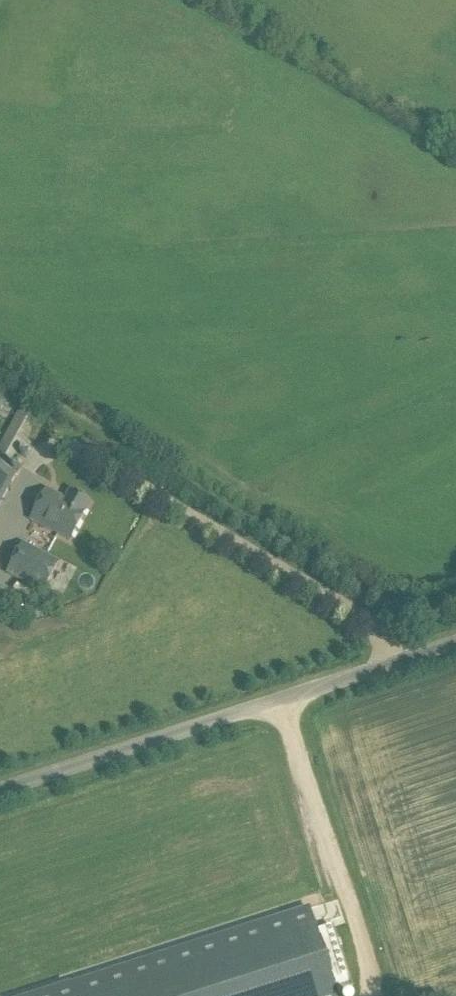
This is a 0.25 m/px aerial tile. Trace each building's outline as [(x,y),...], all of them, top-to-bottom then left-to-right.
[(14,478),(8,475),(37,422),(19,412),(0,446),(0,503),(14,478)] [(46,490),(29,521),(69,541),(89,503),(69,493),(65,500),(46,490)] [(24,541),(7,573),(43,593),(60,561),(24,541)] [(310,905),(27,995),(339,995),(310,905)]
